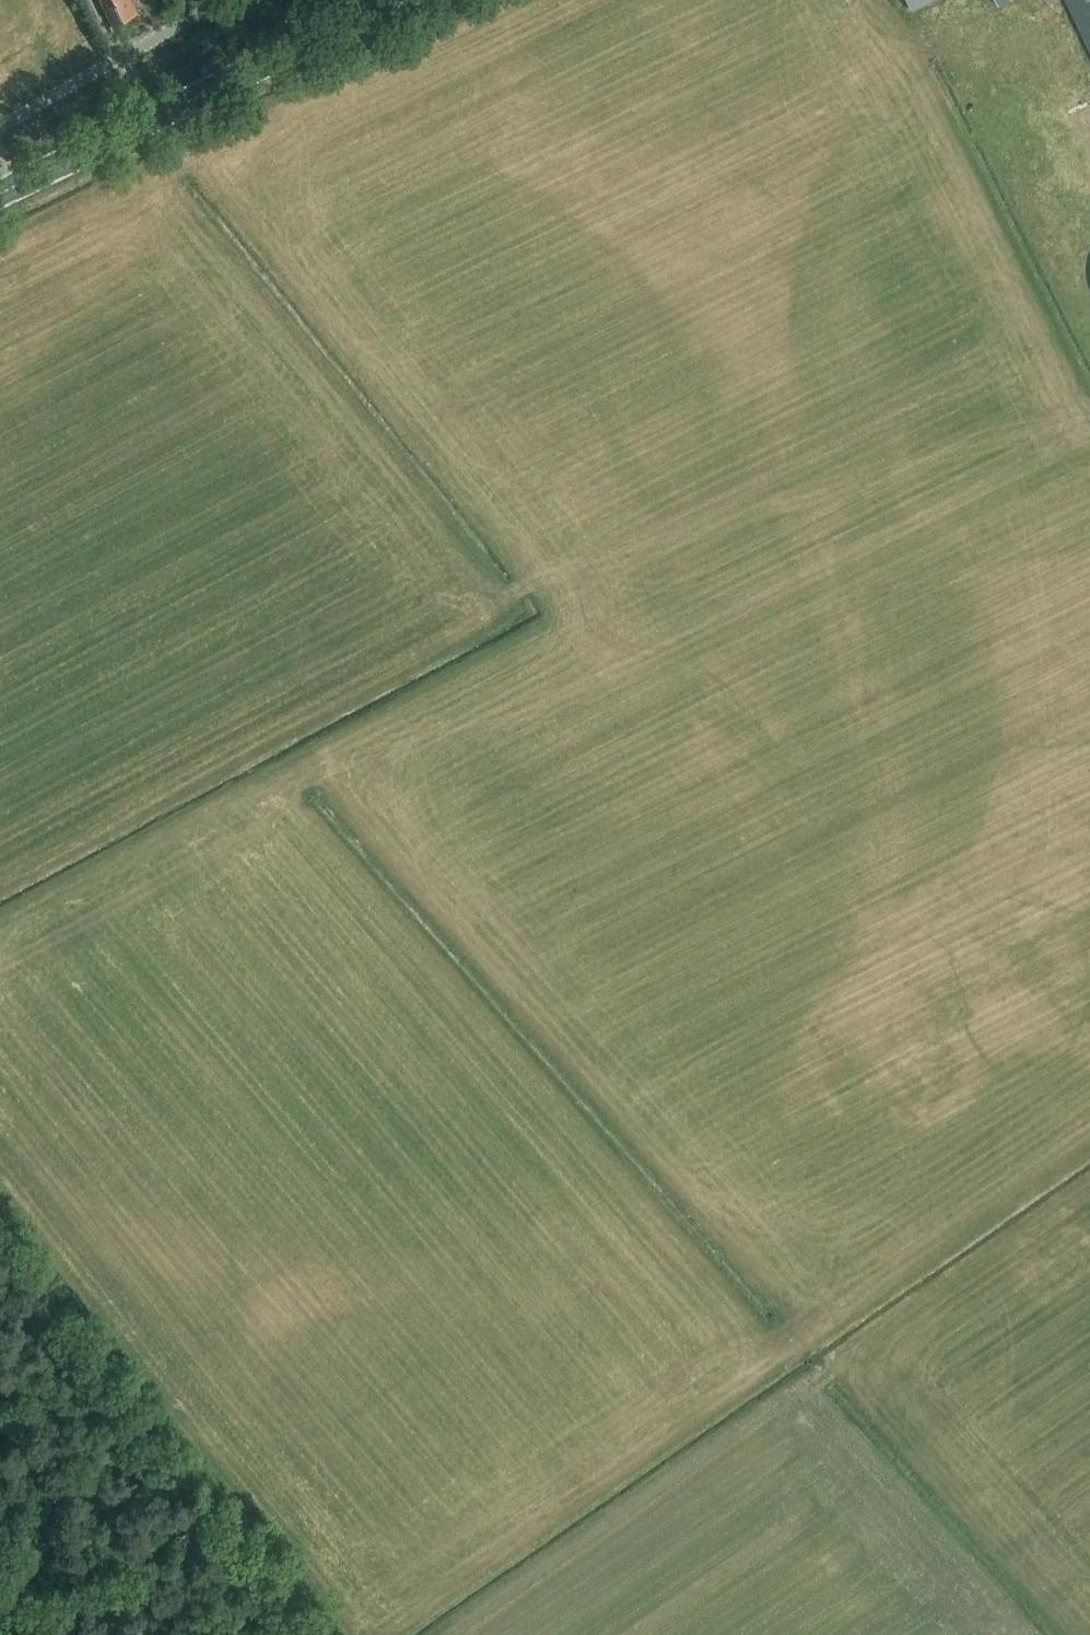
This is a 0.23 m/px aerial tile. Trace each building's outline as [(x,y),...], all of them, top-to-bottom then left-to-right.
[(112,24),(137,11),(131,0),(100,0),(112,24)] [(913,8),(929,0),(908,0),(913,8)] [(1089,44),(1089,0),(1069,0),(1089,44)]
